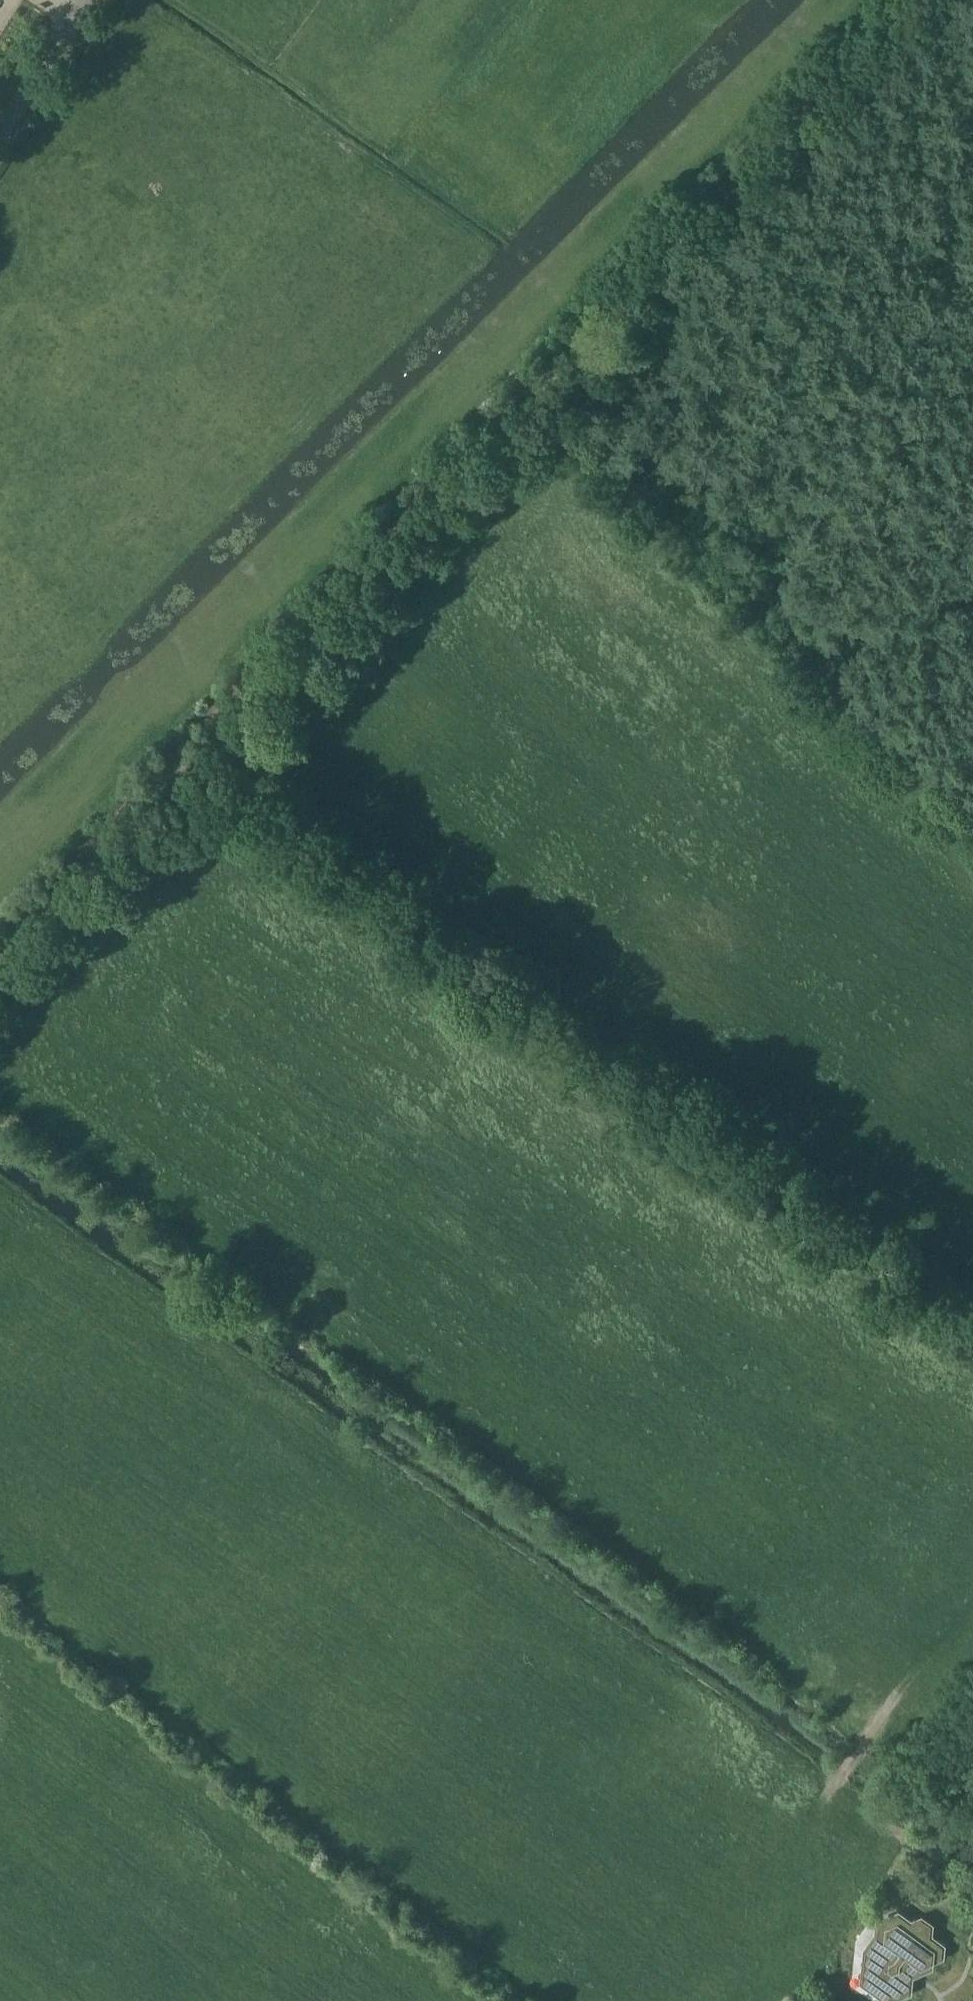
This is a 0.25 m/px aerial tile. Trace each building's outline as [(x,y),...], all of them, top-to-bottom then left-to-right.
[(900,1996),(911,1992),(912,1980),(907,1977),(908,1974),(910,1971),(943,1956),(945,1945),(899,1912),(879,1921),(868,1926),(857,1941),(852,1986),(874,2000),(890,2000),(900,1996)]
